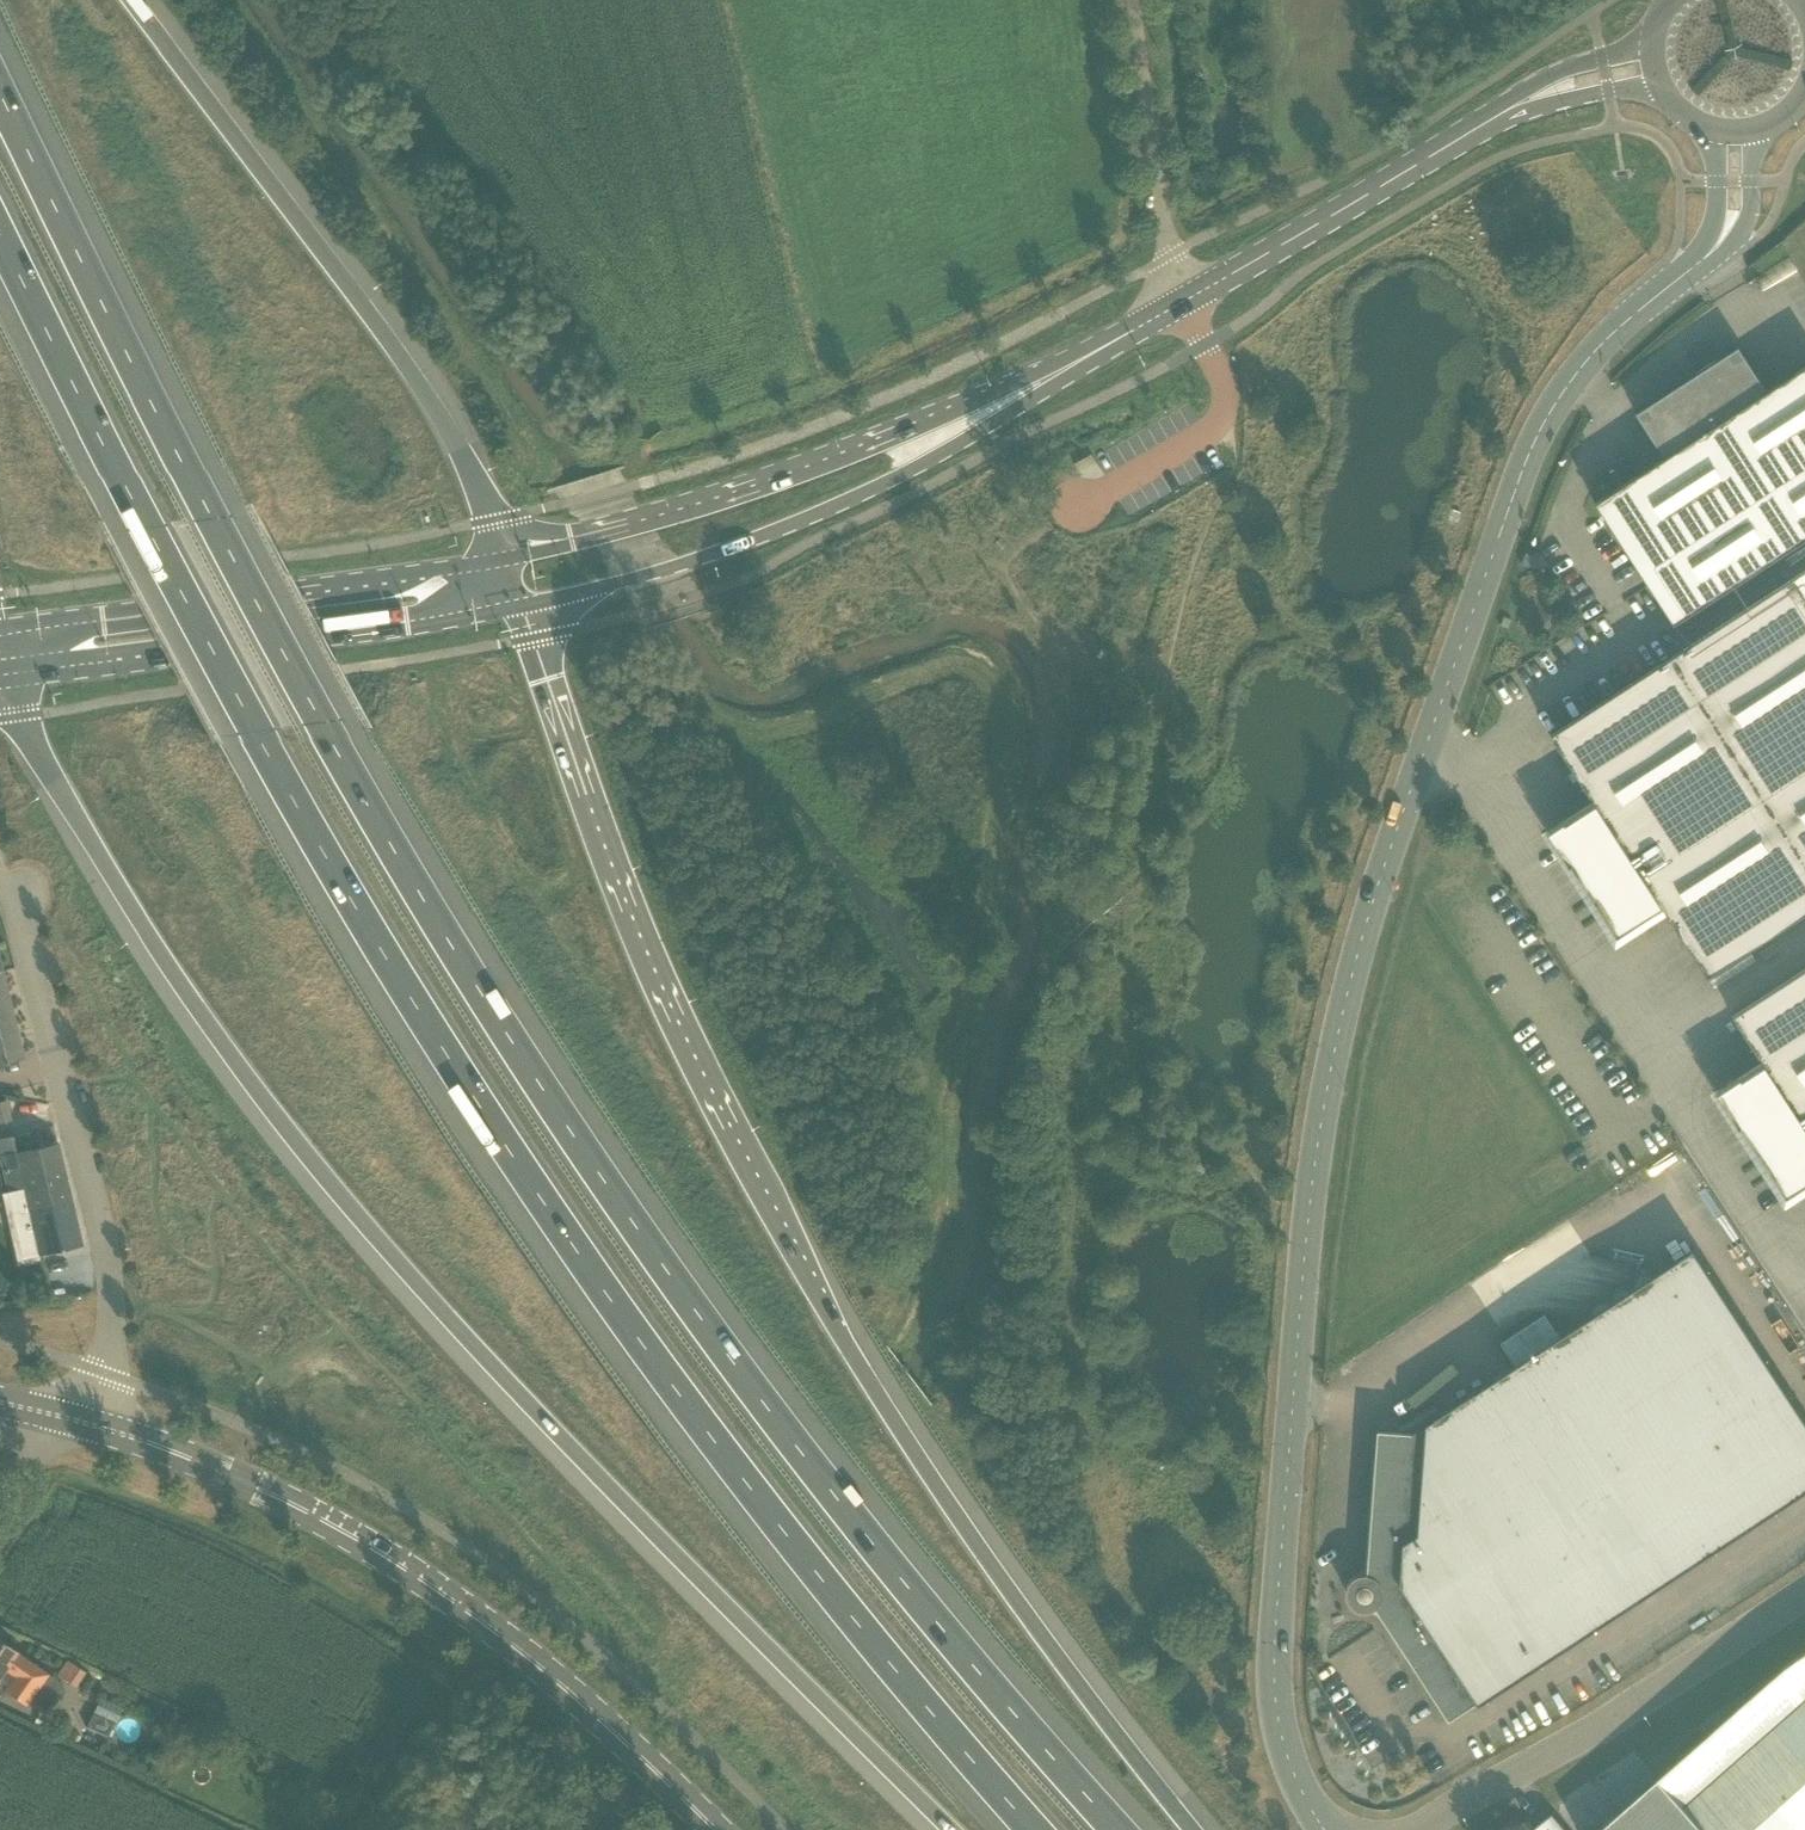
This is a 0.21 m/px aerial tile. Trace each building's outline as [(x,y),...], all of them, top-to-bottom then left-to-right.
[(1636,414),(1665,458),(1595,504),(1674,625),(1804,541),(1804,368),(1767,392),(1739,348),(1636,414)] [(1539,558),(1526,553),(1522,564),(1535,568),(1539,558)] [(1551,834),(1618,937),(1662,908),(1708,978),(1804,913),(1804,570),(1793,579),(1551,736),(1596,806),(1551,834)] [(23,1058),(2,972),(0,962),(0,1064),(23,1058)] [(1732,1016),(1765,1066),(1720,1095),(1787,1197),(1804,1185),(1804,969),(1732,1016)] [(9,1121),(4,1101),(0,1102),(0,1123),(9,1121)] [(8,1195),(25,1191),(27,1200),(34,1199),(37,1209),(71,1202),(57,1143),(0,1157),(0,1162),(8,1195)] [(33,1228),(39,1255),(81,1245),(71,1202),(37,1209),(34,1199),(27,1200),(25,1191),(8,1195),(17,1232),(33,1228)] [(1376,1606),(1377,1605),(1450,1716),(1474,1700),(1478,1705),(1804,1492),(1804,1422),(1693,1250),(1653,1276),(1652,1274),(1637,1271),(1633,1288),(1615,1285),(1612,1302),(1594,1299),(1590,1317),(1560,1336),(1545,1314),(1501,1343),(1516,1365),(1410,1434),(1378,1432),(1375,1478),(1377,1479),(1370,1576),(1365,1576),(1363,1576),(1361,1577),(1358,1577),(1356,1579),(1355,1580),(1353,1582),(1351,1584),(1350,1586),(1350,1588),(1349,1590),(1351,1590),(1354,1602),(1352,1603),(1354,1605),(1356,1606),(1358,1608),(1360,1609),(1362,1609),(1365,1609),(1367,1609),(1369,1609),(1372,1608),(1374,1607),(1376,1606)] [(0,1640),(0,1681),(7,1687),(4,1691),(25,1706),(29,1700),(46,1711),(63,1686),(16,1652),(16,1651),(0,1640)] [(1784,1667),(1598,1829),(1804,1829),(1804,1652),(1784,1667)] [(67,1658),(57,1675),(75,1685),(85,1668),(67,1658)] [(93,1712),(88,1724),(108,1733),(114,1721),(93,1712)] [(333,1817),(319,1809),(314,1819),(328,1826),(333,1817)] [(1534,1829),(1564,1829),(1552,1815),(1534,1829)]
